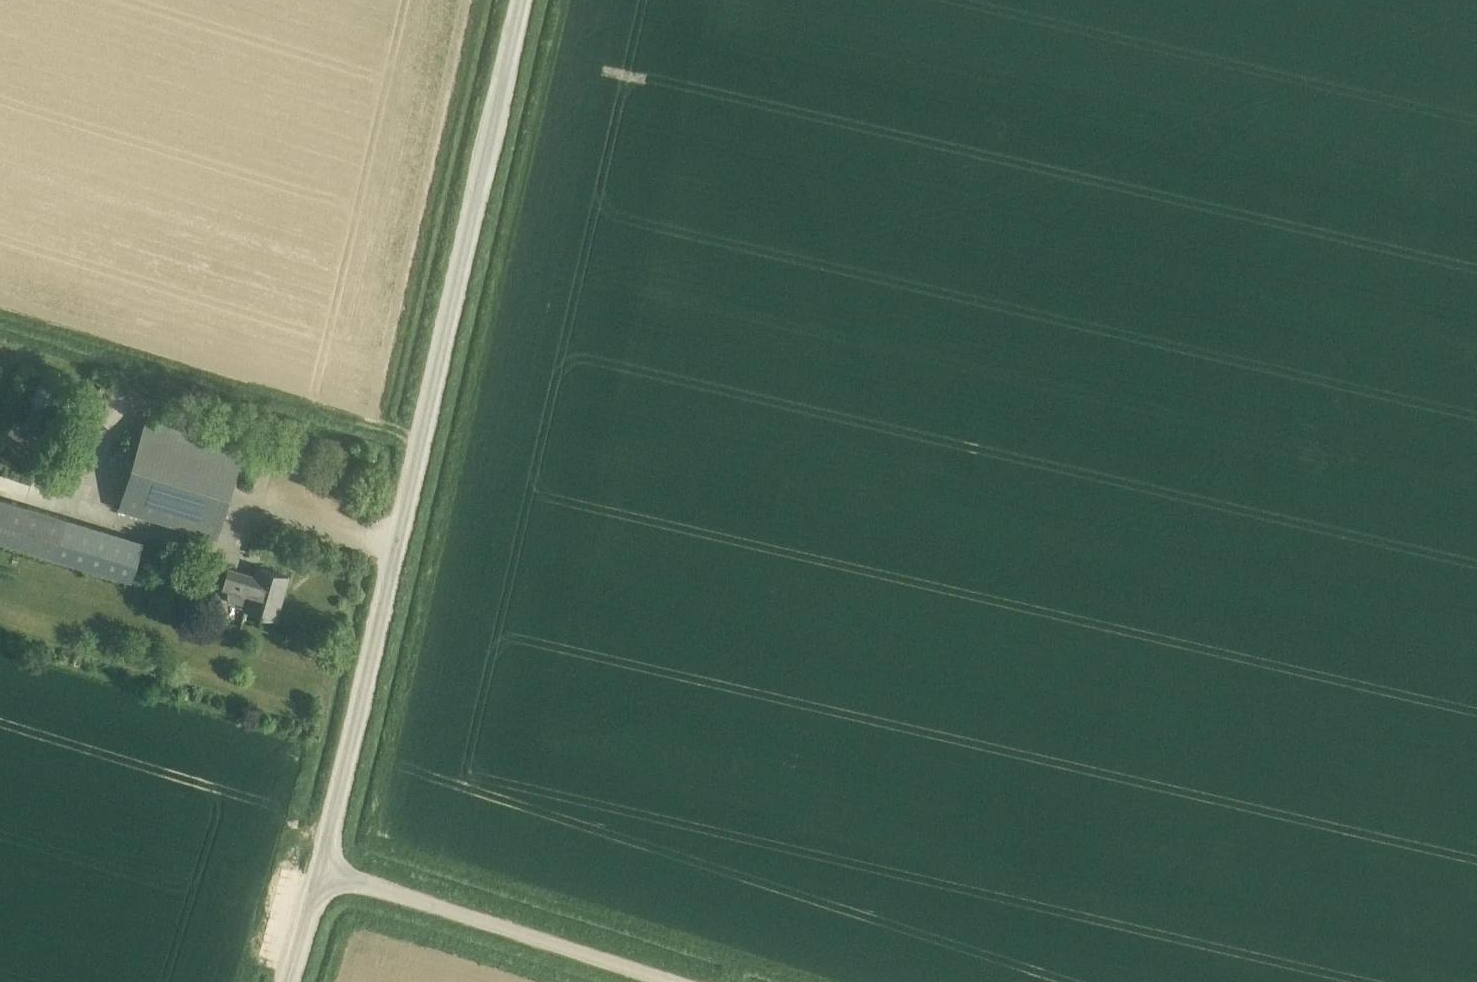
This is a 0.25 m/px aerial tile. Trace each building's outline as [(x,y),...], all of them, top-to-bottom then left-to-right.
[(242,447),(223,442),(148,418),(121,508),(196,531),(215,537),(242,447)] [(28,500),(31,488),(0,479),(0,492),(28,500)] [(0,499),(0,542),(132,580),(143,541),(0,499)] [(228,567),(223,588),(229,589),(228,594),(229,598),(231,602),(235,604),(246,608),(246,609),(257,611),(276,617),(289,576),(269,571),(257,567),(255,574),(228,567)]
